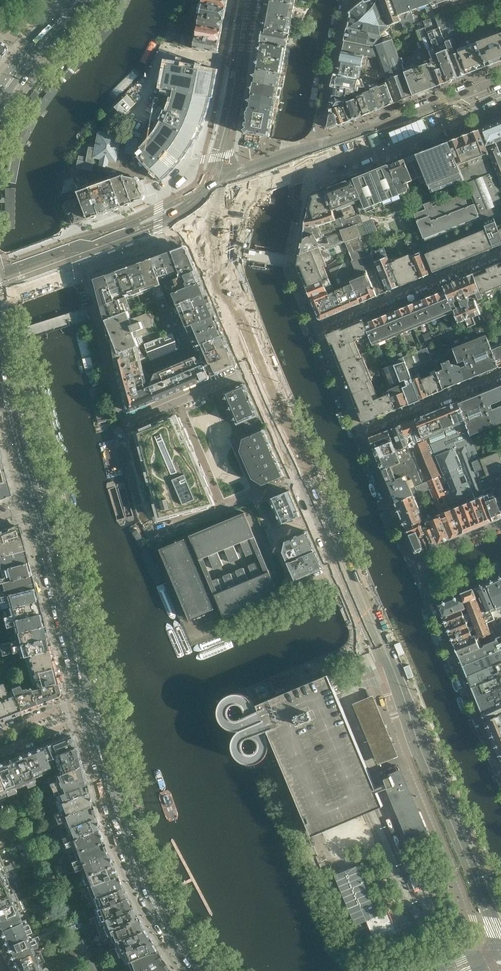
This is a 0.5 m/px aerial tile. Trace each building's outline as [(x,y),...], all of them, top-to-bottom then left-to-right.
[(228,0),(203,0),(203,4),(226,8),(228,0)] [(292,19),(294,5),(269,0),(266,14),(292,19)] [(393,0),(371,0),(365,2),(364,1),(349,13),(350,14),(347,29),(382,37),(390,34),(391,33),(392,32),(390,25),(401,21),(393,0)] [(431,4),(430,0),(393,0),(401,21),(404,28),(413,25),(409,16),(413,15),(411,11),(431,4)] [(224,19),(226,8),(203,4),(200,15),(224,19)] [(459,77),(445,42),(442,35),(464,28),(458,10),(437,17),(423,22),(424,22),(436,53),(435,54),(446,83),(459,77)] [(289,34),(292,19),(266,14),(263,29),(289,34)] [(222,31),(224,19),(200,15),(198,26),(222,31)] [(446,83),(435,54),(436,53),(424,22),(414,26),(416,32),(422,48),(437,86),(446,83)] [(498,24),(494,25),(490,26),(486,27),(479,30),(474,32),(470,35),(466,38),(463,41),(464,44),(457,46),(460,52),(459,53),(467,74),(500,61),(500,23),(498,24)] [(220,42),(222,31),(198,26),(196,37),(220,42)] [(287,43),(289,34),(263,29),(261,43),(286,48),(290,49),(291,43),(288,42),(287,43)] [(374,46),(380,37),(382,37),(347,29),(345,40),(374,46)] [(437,86),(422,48),(420,50),(417,52),(414,55),(412,56),(409,59),(406,62),(405,64),(403,67),(403,68),(390,34),(382,37),(380,37),(374,46),(373,49),(377,59),(384,77),(387,84),(395,103),(412,96),(413,95),(416,94),(416,95),(435,88),(437,86)] [(220,42),(196,37),(186,35),(184,46),(218,53),(220,42)] [(377,59),(373,49),(374,46),(345,40),(343,51),(377,59)] [(467,74),(459,53),(459,52),(455,54),(450,40),(445,42),(459,77),(467,74)] [(284,61),(286,48),(261,43),(258,56),(284,61)] [(384,77),(377,59),(343,51),(340,63),(362,67),(371,69),(367,74),(369,78),(371,77),(373,82),(384,77)] [(281,74),(284,61),(258,56),(256,69),(281,74)] [(204,111),(205,108),(206,104),(207,101),(208,97),(210,97),(214,72),(167,63),(162,88),(175,91),(174,95),(174,96),(173,98),(172,102),(171,106),(170,108),(169,111),(166,110),(161,121),(164,122),(163,124),(161,127),(160,129),(157,134),(154,137),(153,138),(151,141),(147,146),(143,150),(142,149),(123,145),(122,153),(139,156),(139,155),(161,178),(167,172),(172,168),(174,165),(178,160),(181,157),(183,154),(185,150),(188,147),(189,145),(192,140),(193,138),(196,133),(197,134),(200,129),(198,128),(199,124),(200,123),(202,119),(202,117),(203,113),(204,111)] [(361,75),(362,67),(340,63),(338,74),(359,79),(359,80),(360,80),(361,81),(365,76),(361,75)] [(279,86),(281,74),(256,69),(253,82),(279,86)] [(365,91),(361,81),(360,80),(359,80),(359,79),(338,74),(335,85),(356,90),(364,91),(364,92),(365,91)] [(277,99),(279,86),(253,82),(251,94),(277,99)] [(395,103),(387,84),(379,88),(386,106),(395,103)] [(356,97),(356,90),(335,85),(333,95),(346,98),(346,97),(356,97)] [(386,106),(379,88),(378,87),(375,88),(374,85),(370,86),(379,109),(386,106)] [(379,109),(370,86),(366,88),(367,92),(364,93),(365,95),(364,95),(371,112),(379,109)] [(274,112),(277,99),(251,94),(249,107),(274,112)] [(345,103),(346,98),(333,95),(331,110),(343,106),(345,103)] [(371,112),(364,95),(356,98),(356,99),(363,116),(371,112)] [(363,116),(356,99),(349,102),(348,100),(346,100),(347,102),(353,119),(363,116)] [(353,119),(347,102),(345,103),(343,106),(331,110),(327,126),(330,128),(339,125),(353,119)] [(269,137),(274,112),(249,107),(244,129),(244,130),(246,133),(269,137)] [(495,124),(494,124),(488,127),(487,127),(480,130),(479,130),(485,146),(486,145),(490,144),(492,143),(492,144),(494,143),(496,142),(500,140),(495,124)] [(485,146),(479,130),(470,134),(478,155),(480,154),(483,160),(491,157),(486,145),(485,146)] [(116,161),(120,136),(112,134),(113,132),(108,131),(107,133),(99,132),(96,148),(89,147),(87,157),(79,156),(77,168),(93,171),(95,157),(102,158),(101,164),(108,166),(109,159),(116,161)] [(478,155),(470,134),(469,134),(457,139),(465,160),(470,164),(477,161),(475,156),(478,155)] [(494,177),(498,175),(494,166),(491,167),(490,165),(493,164),(491,157),(483,160),(471,165),(470,164),(465,160),(457,139),(449,142),(465,180),(470,192),(474,204),(479,217),(481,221),(492,216),(496,227),(497,226),(500,225),(500,193),(494,177)] [(465,180),(449,142),(417,155),(428,181),(427,181),(433,197),(456,189),(454,184),(465,180)] [(496,142),(494,143),(495,145),(491,147),(490,144),(486,145),(491,157),(493,164),(494,166),(500,163),(500,155),(496,142)] [(428,181),(417,155),(405,159),(413,180),(419,178),(421,184),(427,181),(428,181)] [(13,177),(16,160),(16,159),(16,158),(14,157),(13,157),(12,157),(11,157),(10,157),(10,158),(9,159),(6,176),(6,177),(6,178),(6,179),(7,180),(8,181),(9,182),(10,182),(11,181),(12,180),(13,179),(13,178),(13,177)] [(413,180),(405,159),(390,165),(400,193),(406,191),(408,190),(407,189),(409,188),(407,183),(413,180)] [(406,192),(406,191),(400,193),(390,165),(353,180),(360,199),(351,203),(359,224),(375,217),(378,217),(381,217),(384,216),(386,216),(388,215),(389,214),(392,213),(394,212),(396,210),(397,208),(398,208),(399,206),(400,205),(401,204),(402,202),(404,199),(405,197),(405,195),(406,194),(406,192)] [(134,203),(124,176),(123,176),(110,174),(112,177),(113,180),(123,207),(134,203)] [(148,194),(143,180),(139,181),(137,178),(124,176),(134,203),(143,199),(145,196),(144,196),(148,194)] [(123,207),(113,180),(112,177),(101,180),(102,183),(102,184),(111,211),(123,207)] [(90,188),(89,185),(87,179),(76,183),(81,197),(89,219),(100,215),(90,188)] [(111,211),(102,184),(102,183),(101,180),(89,185),(90,188),(100,215),(111,211)] [(376,271),(355,225),(359,224),(351,203),(360,199),(353,180),(334,188),(346,220),(348,219),(351,227),(345,229),(341,230),(346,241),(354,260),(360,257),(377,296),(384,293),(376,271)] [(346,220),(334,188),(325,191),(329,201),(333,210),(337,208),(339,213),(341,212),(343,217),(341,218),(345,229),(351,227),(348,219),(346,220)] [(89,219),(81,197),(76,199),(73,190),(63,194),(66,203),(74,224),(89,219)] [(333,210),(329,201),(325,191),(313,196),(312,196),(311,197),(307,217),(315,217),(333,210)] [(479,217),(474,204),(469,206),(464,195),(434,207),(432,202),(424,205),(426,209),(415,214),(424,238),(479,217)] [(336,219),(333,210),(315,217),(307,217),(305,228),(318,225),(318,226),(336,219)] [(497,226),(496,227),(492,216),(482,220),(486,229),(494,248),(500,245),(500,235),(497,226)] [(345,229),(341,218),(336,219),(318,226),(318,225),(305,228),(302,240),(317,235),(318,239),(341,230),(345,229)] [(390,262),(384,247),(372,253),(359,224),(355,225),(376,271),(379,270),(388,291),(400,286),(390,262)] [(433,272),(494,248),(486,229),(426,254),(433,272)] [(323,250),(346,241),(341,230),(318,239),(317,235),(302,240),(301,242),(301,244),(299,256),(319,249),(322,248),(323,250)] [(197,271),(187,249),(187,248),(186,247),(185,247),(184,247),(172,251),(179,270),(181,276),(197,271)] [(325,268),(327,268),(319,249),(299,256),(297,265),(302,278),(306,287),(329,278),(325,268)] [(179,270),(172,251),(162,255),(169,274),(179,270)] [(429,274),(420,253),(411,257),(420,278),(429,274)] [(420,278),(411,257),(410,254),(390,262),(400,286),(420,278)] [(169,274),(162,255),(152,259),(158,278),(169,274)] [(377,296),(360,257),(354,260),(330,270),(338,287),(352,282),(353,284),(361,303),(377,296)] [(161,285),(158,278),(152,259),(140,263),(149,287),(156,284),(156,286),(161,285)] [(149,287),(140,263),(128,268),(138,293),(142,292),(141,289),(149,287)] [(472,274),(481,294),(497,288),(498,290),(500,288),(500,263),(472,274)] [(138,293),(128,268),(117,272),(123,291),(125,295),(132,293),(133,295),(138,293)] [(202,282),(197,271),(181,276),(174,279),(177,286),(174,287),(176,293),(202,282)] [(123,291),(117,272),(106,276),(113,294),(123,291)] [(482,298),(481,294),(472,274),(467,276),(468,276),(464,278),(471,295),(476,293),(479,300),(482,298)] [(116,301),(113,294),(106,276),(106,275),(95,279),(102,306),(116,301)] [(334,289),(329,278),(306,287),(306,288),(311,298),(328,291),(328,292),(334,289)] [(466,320),(469,327),(476,324),(474,317),(481,314),(475,301),(471,303),(469,298),(467,299),(467,297),(471,295),(464,278),(443,286),(445,290),(454,312),(459,324),(466,320)] [(178,305),(206,293),(202,282),(176,293),(173,294),(178,305)] [(361,303),(353,284),(345,287),(353,306),(361,303)] [(353,306),(345,287),(336,291),(344,310),(353,306)] [(454,312),(445,290),(440,292),(440,293),(432,296),(439,315),(448,312),(449,314),(454,312)] [(344,310),(336,291),(329,295),(328,292),(328,291),(311,298),(319,319),(321,319),(344,310)] [(183,316),(211,305),(206,293),(178,305),(170,308),(165,297),(154,302),(169,334),(172,333),(179,330),(175,319),(183,316)] [(439,315),(432,296),(423,300),(423,299),(418,301),(427,323),(432,321),(431,319),(439,315)] [(131,311),(126,297),(116,301),(102,306),(105,320),(128,312),(131,311)] [(427,323),(418,301),(413,303),(413,304),(405,307),(413,326),(421,323),(422,325),(427,323)] [(187,327),(216,315),(211,305),(183,316),(187,327)] [(413,326),(405,307),(396,311),(396,310),(391,312),(400,334),(405,332),(404,330),(413,326)] [(137,337),(150,332),(151,322),(144,315),(131,320),(128,312),(105,320),(109,342),(113,343),(115,355),(140,345),(137,337)] [(400,334),(391,312),(387,314),(387,315),(378,318),(386,337),(395,334),(396,336),(400,334)] [(220,325),(216,315),(187,327),(189,332),(195,330),(197,334),(220,325)] [(386,337),(378,318),(370,321),(365,323),(369,335),(374,345),(379,343),(378,341),(386,337)] [(355,341),(369,335),(365,323),(363,319),(326,335),(338,362),(360,353),(355,341)] [(196,346),(224,334),(220,325),(197,334),(199,338),(193,341),(196,347),(196,346)] [(499,367),(492,349),(483,326),(449,339),(460,365),(466,380),(499,367)] [(140,364),(178,349),(172,333),(169,334),(140,345),(115,355),(118,369),(139,360),(140,364)] [(202,356),(228,344),(224,334),(196,346),(198,351),(200,351),(202,356)] [(83,339),(83,341),(84,345),(93,378),(99,376),(90,343),(89,340),(88,337),(87,336),(87,335),(86,335),(85,335),(84,335),(83,336),(83,337),(83,339)] [(205,366),(232,354),(228,344),(202,356),(204,361),(203,361),(205,366)] [(492,349),(499,367),(500,368),(500,367),(500,345),(492,349)] [(412,380),(409,374),(426,367),(419,351),(392,362),(393,364),(409,404),(420,400),(412,380)] [(373,380),(364,358),(362,359),(360,353),(338,362),(352,396),(374,386),(371,381),(373,380)] [(235,367),(236,363),(232,354),(205,366),(207,371),(210,370),(212,376),(226,370),(235,367)] [(207,371),(205,366),(203,361),(203,360),(201,359),(198,360),(197,358),(188,362),(196,383),(210,377),(207,371)] [(143,374),(141,368),(140,364),(139,360),(118,369),(122,383),(143,374)] [(466,380),(460,365),(456,367),(451,366),(449,360),(445,362),(455,385),(466,380)] [(196,383),(188,362),(174,368),(183,389),(196,383)] [(455,385),(445,362),(441,363),(444,369),(442,373),(437,374),(444,390),(444,389),(455,385)] [(409,404),(393,364),(380,369),(390,393),(396,409),(409,404)] [(183,389),(174,368),(161,373),(170,394),(183,389)] [(444,390),(437,374),(436,370),(431,372),(432,375),(422,380),(428,396),(444,390)] [(170,394),(161,373),(154,376),(151,383),(151,384),(152,385),(151,386),(157,400),(170,394)] [(428,396),(422,380),(419,373),(412,380),(420,400),(428,396)] [(147,388),(143,374),(122,383),(125,397),(147,388)] [(249,394),(245,384),(225,393),(229,403),(249,394)] [(157,400),(151,386),(147,388),(125,397),(129,412),(157,400)] [(396,409),(390,393),(379,398),(374,386),(352,396),(363,423),(396,410),(396,409)] [(459,403),(469,429),(471,433),(474,432),(478,440),(492,434),(489,426),(500,421),(500,386),(459,403)] [(254,405),(250,394),(249,394),(229,403),(234,414),(254,405)] [(469,429),(459,403),(459,402),(416,420),(424,442),(429,440),(431,445),(469,429)] [(258,415),(254,405),(234,414),(238,424),(258,415)] [(136,435),(135,436),(138,444),(139,444),(139,446),(142,445),(142,447),(140,448),(139,449),(141,457),(142,456),(143,458),(145,458),(145,459),(144,460),(143,461),(145,469),(146,471),(148,470),(149,472),(146,473),(148,481),(149,483),(152,482),(152,483),(150,484),(152,490),(153,489),(157,501),(154,502),(155,508),(158,507),(158,508),(156,509),(158,518),(160,517),(161,517),(163,517),(164,519),(170,517),(170,515),(171,514),(172,517),(178,515),(178,513),(180,512),(180,513),(184,513),(184,514),(187,513),(187,514),(195,512),(195,511),(194,508),(195,508),(196,509),(200,508),(200,507),(202,506),(202,508),(209,507),(208,505),(213,503),(214,503),(210,494),(211,493),(209,488),(207,488),(206,486),(209,485),(205,475),(202,477),(201,475),(205,473),(202,466),(200,467),(200,465),(199,466),(199,464),(198,465),(198,464),(197,465),(196,464),(197,463),(198,462),(197,461),(198,461),(195,452),(194,453),(194,452),(192,453),(190,450),(194,448),(191,440),(189,441),(189,440),(187,441),(186,440),(189,439),(188,437),(189,437),(186,429),(182,430),(181,427),(182,427),(182,426),(183,426),(180,418),(177,419),(176,417),(174,418),(174,417),(174,416),(169,418),(169,419),(169,420),(167,421),(165,418),(159,421),(160,424),(159,424),(158,421),(152,424),(153,427),(151,428),(150,426),(149,427),(149,426),(142,429),(143,431),(139,433),(139,434),(136,435)] [(451,508),(439,477),(444,475),(431,445),(429,440),(424,442),(416,420),(401,425),(410,446),(425,483),(427,482),(430,489),(441,516),(450,538),(462,533),(453,511),(451,508)] [(410,446),(401,425),(392,429),(401,450),(410,446)] [(456,449),(473,442),(474,441),(471,433),(469,429),(431,445),(444,475),(439,477),(451,508),(460,505),(461,507),(470,530),(478,526),(469,504),(468,502),(476,499),(456,449)] [(241,451),(268,439),(264,430),(243,439),(241,451)] [(393,442),(388,431),(369,438),(374,449),(393,442)] [(245,460),(272,448),(268,439),(241,451),(245,460)] [(397,453),(393,442),(374,449),(378,460),(397,453)] [(495,519),(472,464),(481,460),(473,442),(456,449),(476,499),(477,501),(486,523),(495,519)] [(425,483),(410,446),(401,450),(401,451),(397,453),(402,463),(383,471),(391,491),(392,492),(395,500),(395,502),(396,502),(396,503),(414,496),(419,494),(416,487),(425,483)] [(249,469),(276,457),(272,448),(245,460),(249,469)] [(402,463),(397,453),(378,460),(383,471),(402,463)] [(499,453),(487,458),(481,460),(495,493),(500,491),(500,459),(499,453)] [(253,478),(280,466),(276,457),(249,469),(253,478)] [(495,493),(481,460),(472,464),(495,519),(500,517),(500,509),(497,498),(495,493)] [(284,476),(280,466),(253,478),(263,485),(284,476)] [(9,493),(6,482),(0,484),(0,499),(10,495),(9,493)] [(430,489),(427,482),(425,483),(416,487),(419,494),(430,489)] [(290,490),(270,499),(281,525),(301,516),(290,490)] [(407,528),(422,522),(423,522),(420,513),(421,513),(419,508),(418,509),(415,501),(416,500),(414,496),(396,503),(398,508),(400,513),(404,520),(403,521),(405,526),(406,525),(407,528)] [(486,523),(477,501),(469,504),(478,526),(486,523)] [(470,530),(461,507),(453,511),(462,533),(470,530)] [(234,545),(241,542),(247,555),(260,550),(255,537),(255,536),(245,512),(244,513),(245,514),(191,536),(191,535),(190,536),(200,560),(206,573),(208,572),(202,559),(209,556),(214,569),(224,565),(218,552),(225,549),(231,562),(240,558),(234,545)] [(450,538),(441,516),(430,520),(439,543),(450,538)] [(439,543),(430,520),(429,519),(426,521),(428,526),(424,528),(431,546),(439,543)] [(431,546),(424,528),(422,522),(407,528),(410,535),(418,532),(425,548),(431,546)] [(18,527),(17,524),(14,525),(0,531),(0,542),(21,537),(18,527)] [(284,552),(311,540),(307,531),(286,540),(284,552)] [(418,532),(410,535),(414,545),(413,546),(416,552),(425,548),(418,532)] [(21,537),(0,542),(0,556),(24,550),(21,537)] [(212,609),(183,540),(185,539),(160,549),(160,550),(163,549),(192,618),(189,619),(190,619),(215,609),(214,608),(212,609)] [(288,561),(315,550),(311,540),(284,552),(288,561)] [(24,550),(0,556),(0,569),(27,562),(24,550)] [(292,570),(319,559),(315,550),(288,561),(292,570)] [(280,595),(270,571),(269,571),(264,559),(262,560),(267,572),(261,574),(256,563),(249,566),(253,578),(248,580),(244,568),(236,571),(241,583),(236,585),(231,573),(223,577),(228,588),(223,590),(218,579),(210,582),(214,594),(224,618),(225,618),(225,617),(254,605),(279,595),(279,596),(280,595)] [(296,580),(323,568),(319,559),(292,570),(296,580)] [(27,562),(0,569),(0,583),(30,575),(27,562)] [(30,575),(0,583),(0,587),(1,591),(0,591),(0,597),(34,588),(30,575)] [(498,579),(487,584),(497,608),(498,610),(500,608),(500,588),(498,579)] [(483,613),(474,589),(461,595),(467,608),(469,613),(470,616),(472,620),(474,625),(475,628),(477,634),(479,638),(480,637),(491,633),(489,628),(487,622),(495,619),(491,610),(497,608),(487,584),(476,588),(486,612),(483,613)] [(34,588),(0,597),(0,602),(6,600),(8,608),(37,600),(34,588)] [(467,608),(461,595),(438,604),(443,617),(462,610),(467,608)] [(40,613),(37,600),(8,608),(10,615),(2,617),(3,623),(40,613)] [(447,626),(470,616),(469,613),(464,615),(462,610),(443,617),(447,626)] [(44,625),(40,613),(3,623),(5,628),(12,626),(14,633),(44,625)] [(469,627),(467,622),(472,620),(470,616),(447,626),(451,635),(469,627)] [(489,628),(491,633),(494,640),(498,639),(497,637),(500,635),(500,623),(489,628)] [(47,637),(44,625),(14,633),(16,639),(0,643),(0,650),(47,637)] [(473,636),(470,630),(475,628),(474,625),(469,627),(451,635),(454,643),(473,636)] [(483,646),(480,637),(479,638),(477,634),(473,636),(454,643),(460,656),(483,646)] [(500,649),(500,635),(497,637),(498,639),(494,640),(484,645),(485,646),(483,646),(460,656),(463,665),(500,649)] [(47,637),(0,650),(0,654),(1,656),(19,651),(21,657),(25,656),(50,649),(47,637)] [(54,666),(50,649),(25,656),(30,672),(54,666)] [(500,662),(500,649),(463,665),(468,675),(500,662)] [(500,675),(500,662),(468,675),(472,687),(500,675)] [(59,682),(54,666),(30,672),(34,689),(59,682)] [(268,735),(268,733),(268,732),(269,731),(312,835),(383,805),(378,792),(337,694),(329,674),(257,704),(259,708),(258,708),(257,708),(256,708),(255,707),(255,706),(254,703),(253,701),(252,701),(251,699),(250,698),(249,697),(248,696),(246,695),(245,695),(244,694),(242,694),(241,693),(240,693),(238,693),(237,693),(235,693),(233,693),(232,694),(230,694),(229,695),(228,695),(226,696),(225,697),(224,698),(223,700),(222,701),(221,702),(220,703),(220,705),(219,706),(219,708),(218,710),(218,711),(218,713),(219,714),(219,715),(219,717),(220,718),(220,719),(221,721),(222,723),(223,724),(224,725),(225,726),(226,726),(227,727),(228,728),(230,729),(231,729),(233,730),(236,730),(237,730),(240,730),(238,732),(237,733),(236,734),(235,735),(235,736),(234,737),(234,738),(234,739),(233,740),(233,741),(233,743),(232,745),(232,746),(233,747),(233,749),(234,751),(234,753),(235,754),(236,756),(237,757),(238,758),(239,759),(241,761),(242,761),(243,762),(244,762),(246,763),(247,763),(249,763),(251,764),(252,763),(254,763),(255,763),(257,762),(259,762),(261,761),(262,760),(263,759),(264,758),(265,757),(266,756),(267,755),(267,754),(268,752),(268,751),(269,750),(269,749),(270,747),(270,745),(270,744),(269,742),(269,740),(268,737),(268,736),(268,735)] [(472,687),(476,695),(500,684),(500,675),(472,687)] [(59,697),(61,693),(59,682),(34,689),(29,690),(36,706),(59,697)] [(12,694),(5,697),(4,695),(6,694),(1,683),(0,683),(0,697),(8,717),(20,713),(12,694)] [(476,695),(482,710),(500,703),(500,684),(476,695)] [(36,706),(29,690),(28,687),(23,689),(23,687),(12,692),(12,694),(20,713),(36,707),(36,706)] [(374,698),(354,706),(379,766),(399,757),(374,698)] [(482,710),(486,721),(500,714),(500,703),(482,710)] [(486,721),(500,756),(500,714),(486,721)] [(52,755),(75,746),(73,738),(69,736),(41,747),(46,761),(53,758),(52,755)] [(78,757),(75,746),(52,755),(53,758),(56,765),(78,757)] [(46,761),(41,747),(32,751),(40,772),(49,768),(46,761)] [(40,772),(32,751),(23,754),(32,775),(40,772)] [(32,775),(23,754),(13,758),(24,785),(35,781),(32,775)] [(80,766),(78,757),(56,765),(60,774),(80,766)] [(24,785),(13,758),(3,762),(15,789),(24,785)] [(3,762),(0,763),(0,781),(5,793),(15,789),(3,762)] [(51,788),(82,775),(80,766),(60,774),(54,777),(56,781),(49,784),(51,788)] [(383,772),(387,783),(412,842),(427,836),(398,766),(383,772)] [(61,794),(84,784),(82,775),(51,788),(53,792),(60,790),(61,794)] [(60,804),(87,792),(85,784),(84,784),(61,794),(57,795),(58,799),(52,801),(54,806),(60,804)] [(55,819),(90,804),(87,792),(60,804),(63,811),(53,815),(55,819)] [(13,809),(22,807),(19,798),(11,801),(13,809)] [(94,816),(90,804),(55,819),(57,825),(65,822),(67,828),(93,816),(94,816)] [(63,842),(97,828),(93,816),(67,828),(70,835),(62,838),(63,842)] [(101,840),(97,828),(63,842),(66,847),(73,844),(76,851),(101,840)] [(73,866),(106,852),(102,840),(101,840),(76,851),(79,858),(71,862),(73,866)] [(111,864),(106,852),(73,866),(75,871),(83,867),(86,874),(111,864)] [(88,887),(115,875),(111,864),(86,874),(83,875),(88,887)] [(356,867),(333,876),(363,948),(397,934),(387,912),(376,917),(356,867)] [(3,878),(9,875),(7,871),(0,874),(0,886),(6,884),(3,878)] [(96,896),(120,886),(119,882),(116,875),(115,875),(88,887),(90,893),(85,894),(88,899),(96,896)] [(10,893),(6,884),(0,886),(0,897),(10,893)] [(98,908),(125,897),(120,886),(96,896),(99,903),(96,904),(98,908)] [(10,893),(0,897),(0,908),(14,903),(10,893)] [(54,897),(42,902),(45,908),(56,903),(54,897)] [(104,919),(131,907),(125,897),(98,908),(96,909),(98,915),(92,917),(91,919),(93,923),(104,919)] [(66,908),(61,898),(56,900),(61,910),(66,908)] [(14,903),(0,908),(0,919),(18,912),(14,903)] [(100,933),(136,918),(131,907),(104,919),(107,925),(99,929),(100,933)] [(70,920),(66,908),(61,910),(65,921),(70,920)] [(21,918),(23,917),(20,911),(18,912),(0,919),(0,930),(21,921),(22,921),(21,918)] [(84,927),(79,916),(70,920),(65,921),(70,932),(76,930),(84,927)] [(116,939),(142,929),(136,918),(100,933),(102,937),(111,933),(114,940),(116,939)] [(29,927),(28,926),(27,927),(26,925),(23,926),(21,921),(0,930),(0,933),(2,938),(29,927)] [(5,946),(28,936),(26,933),(29,932),(28,929),(29,929),(29,927),(2,938),(5,946)] [(112,954),(149,939),(142,929),(116,939),(119,945),(110,949),(112,954)] [(80,941),(76,930),(70,932),(72,936),(75,943),(80,941)] [(8,953),(34,942),(32,939),(29,940),(28,936),(5,946),(8,953)] [(127,962),(155,950),(149,939),(112,954),(114,959),(124,954),(127,962)] [(85,952),(80,941),(75,943),(79,954),(85,952)] [(34,951),(33,948),(35,947),(34,942),(8,953),(12,960),(34,951)] [(135,970),(161,959),(155,950),(127,962),(122,964),(124,968),(129,966),(129,964),(131,963),(134,970),(135,970)] [(15,968),(40,957),(44,956),(42,952),(35,955),(34,951),(12,960),(15,968)] [(90,963),(85,952),(79,954),(81,958),(84,965),(90,963)] [(40,966),(39,963),(42,962),(40,957),(15,968),(16,970),(28,970),(40,966)] [(84,965),(81,958),(74,960),(77,968),(84,965)] [(167,968),(161,959),(135,970),(163,970),(167,968)] [(90,963),(84,965),(87,970),(93,970),(90,963)]
